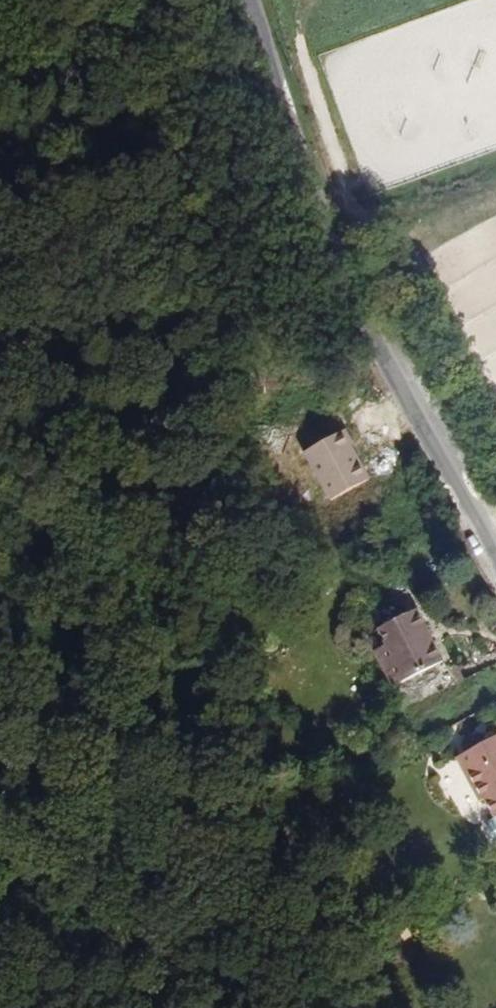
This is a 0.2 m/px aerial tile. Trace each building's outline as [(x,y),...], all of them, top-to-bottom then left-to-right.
[(422,693),(466,668),(426,596),(391,615),(405,645),(398,649),(422,693)] [(467,746),(493,791),(495,789),(495,728),(467,746)]
